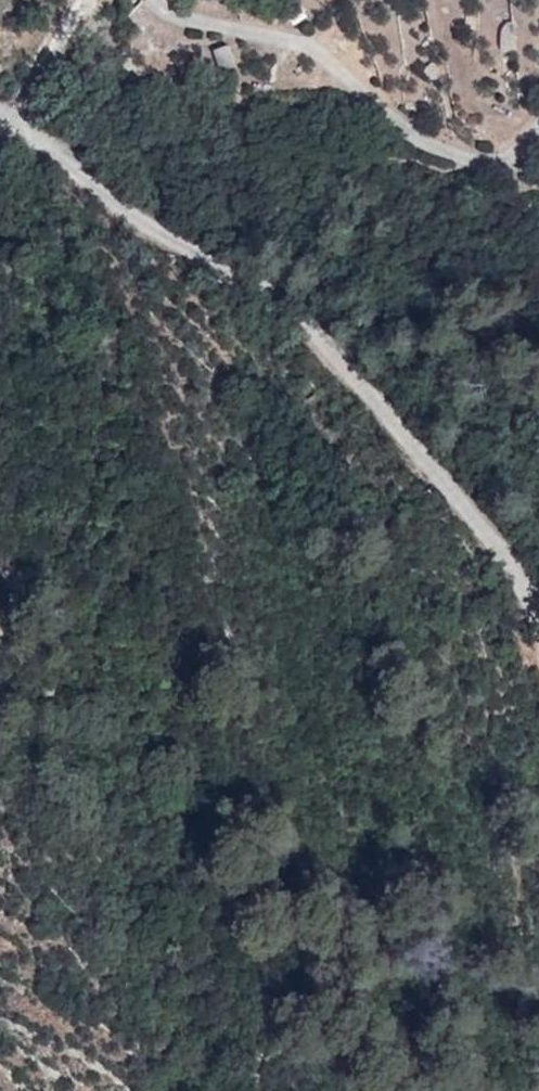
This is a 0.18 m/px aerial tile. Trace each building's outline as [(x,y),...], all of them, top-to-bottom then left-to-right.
[(235,84),(233,56),(205,58),(205,85),(235,84)] [(301,419),(312,410),(303,398),(292,406),(301,419)]
